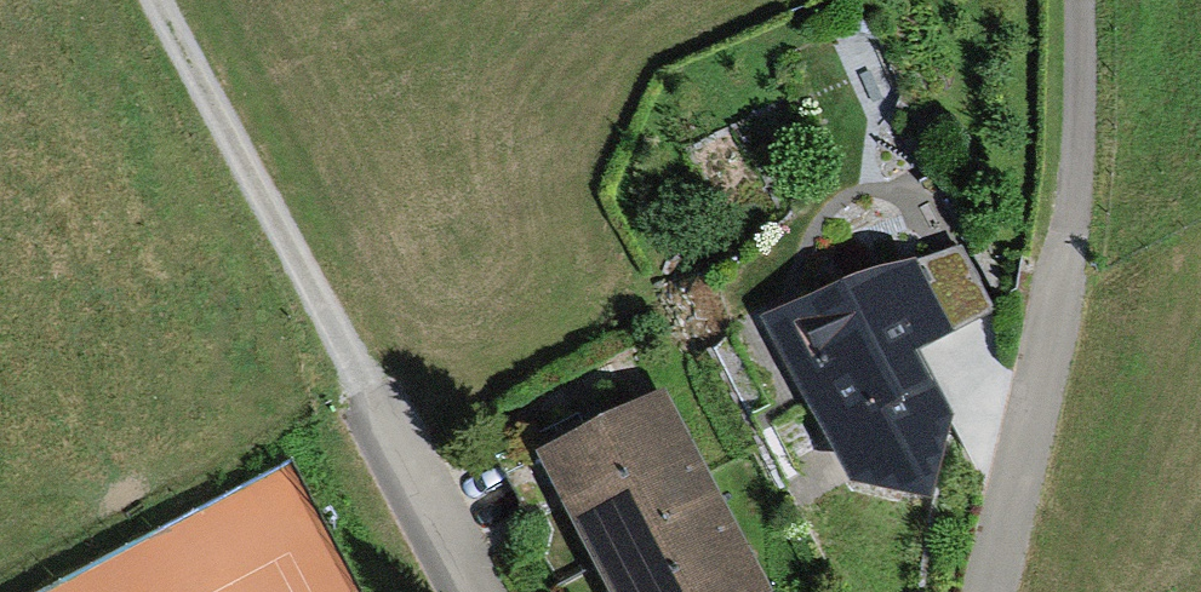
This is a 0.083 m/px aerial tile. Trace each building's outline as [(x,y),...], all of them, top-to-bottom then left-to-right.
[(951,246),(760,314),(845,484),(920,486),(932,404),(902,347),(983,310),(951,246)] [(545,454),(609,591),(741,591),(745,590),(657,402),(545,454)]
